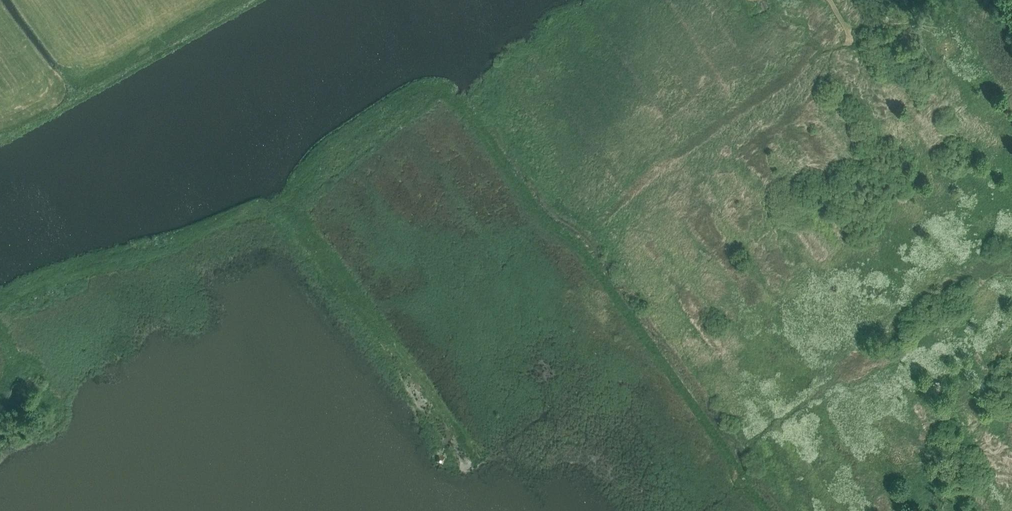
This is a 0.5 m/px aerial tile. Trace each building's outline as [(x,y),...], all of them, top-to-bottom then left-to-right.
[(443,464),(446,457),(447,456),(445,455),(439,453),(435,461),(443,464)]
